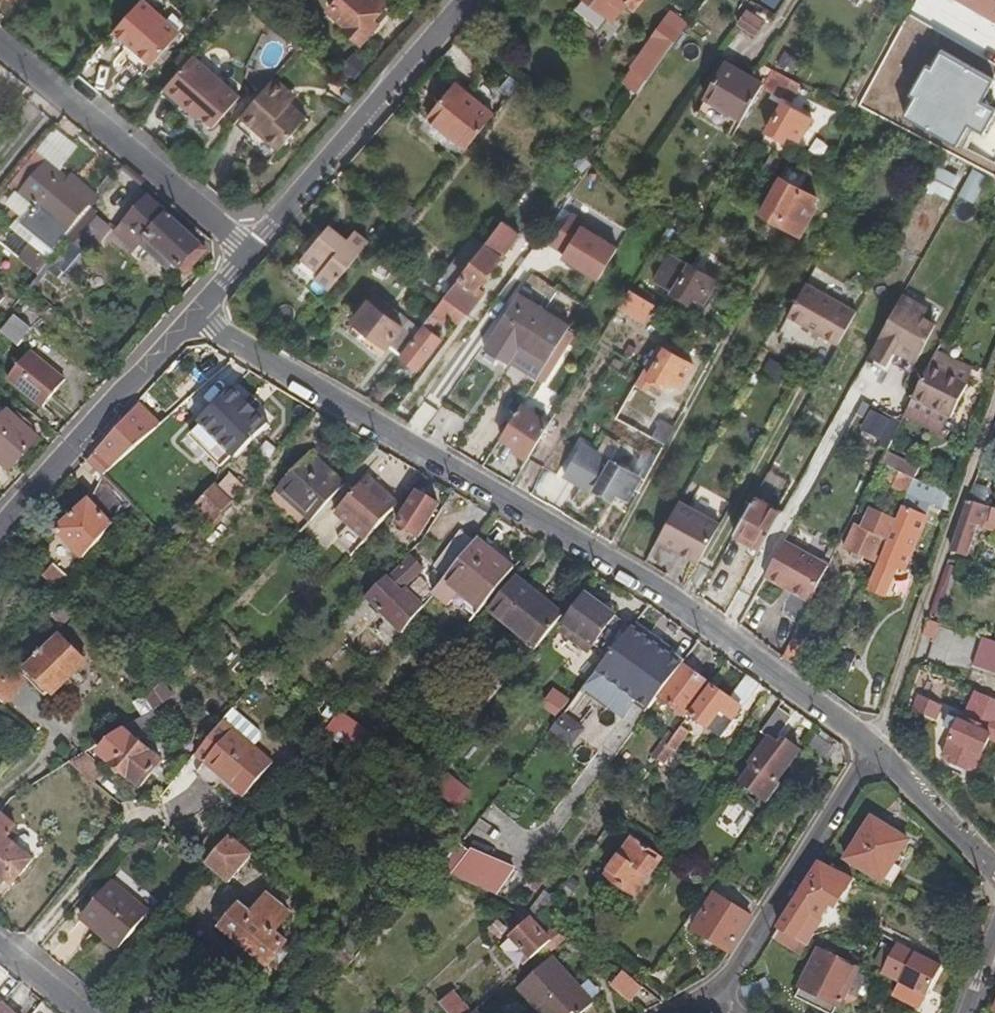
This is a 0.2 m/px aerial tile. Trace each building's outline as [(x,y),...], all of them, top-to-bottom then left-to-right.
[(145,0),(143,0),(115,33),(135,50),(154,65),(183,32),(145,0)] [(388,3),(384,0),(337,0),(327,11),(362,43),(379,24),(378,21),(375,18),(388,3)] [(588,0),(586,3),(618,27),(629,11),(637,17),(649,0),(587,0),(588,0)] [(762,2),(777,10),(782,0),(763,0),(762,2)] [(994,22),(994,0),(957,0),(994,22)] [(751,6),(748,11),(763,22),(765,23),(769,17),(751,6)] [(748,11),(745,9),(736,22),(754,34),(763,22),(748,11)] [(649,77),(687,25),(669,12),(632,65),(649,77)] [(295,55),(302,47),(297,42),(290,50),(295,55)] [(145,75),(154,65),(135,50),(127,60),(145,75)] [(368,63),(356,53),(343,67),(356,78),(368,63)] [(797,59),(784,53),(778,63),(791,70),(797,59)] [(242,98),(195,57),(168,88),(186,103),(189,100),(204,113),(205,120),(215,130),(242,98)] [(760,86),(763,83),(726,61),(705,97),(742,118),(760,86)] [(799,82),(771,68),(763,83),(760,86),(779,95),(780,94),(790,99),(799,82)] [(518,83),(508,74),(498,86),(509,95),(518,83)] [(310,116),(293,101),(285,95),(290,88),(276,77),(241,118),(279,150),(310,116)] [(467,147),(494,114),(455,82),(428,116),(467,147)] [(349,98),(354,92),(347,86),(342,91),(349,98)] [(293,101),(298,95),(290,88),(285,95),(293,101)] [(204,113),(189,100),(186,103),(205,120),(204,113)] [(795,143),(809,120),(781,103),(765,133),(783,142),(786,138),(795,143)] [(603,139),(598,124),(586,129),(591,144),(603,139)] [(59,131),(38,158),(45,163),(46,162),(61,174),(80,148),(59,131)] [(778,159),(770,155),(762,169),(771,173),(778,159)] [(963,163),(949,156),(946,162),(959,169),(963,163)] [(23,190),(45,163),(38,158),(16,185),(23,190)] [(93,208),(100,198),(93,192),(90,196),(81,189),(84,184),(73,175),(69,180),(61,174),(46,162),(45,163),(23,190),(23,193),(39,206),(30,216),(65,244),(93,208)] [(811,205),(815,199),(793,186),(799,175),(785,167),(759,215),(798,237),(815,208),(811,205)] [(985,175),(972,167),(957,193),(970,201),(985,175)] [(940,199),(951,180),(934,170),(924,190),(928,192),(939,199),(940,199)] [(23,190),(16,185),(12,190),(17,195),(8,206),(13,211),(9,215),(18,224),(13,229),(17,233),(30,216),(39,206),(23,193),(23,190)] [(939,199),(928,192),(921,204),(932,211),(939,199)] [(204,250),(149,197),(115,233),(134,250),(145,239),(182,273),(204,250)] [(404,221),(414,208),(404,200),(394,212),(404,221)] [(93,208),(65,244),(52,261),(58,266),(66,273),(85,250),(86,251),(93,243),(99,247),(113,229),(97,217),(100,213),(93,208)] [(676,213),(671,221),(678,226),(683,218),(676,213)] [(583,222),(569,214),(549,245),(563,254),(560,258),(596,281),(616,250),(580,227),(583,222)] [(65,244),(30,216),(17,233),(32,245),(45,255),(52,261),(65,244)] [(449,287),(442,297),(434,307),(456,324),(464,313),(484,290),(479,286),(509,246),(508,245),(517,233),(501,220),(492,232),(482,244),(457,277),(451,284),(449,287)] [(34,270),(45,255),(32,245),(28,250),(7,232),(8,231),(0,225),(0,242),(34,270)] [(329,291),(368,245),(354,233),(347,242),(328,226),(301,259),(319,275),(315,280),(329,291)] [(679,236),(666,226),(662,233),(675,242),(679,236)] [(457,277),(482,244),(471,236),(440,275),(451,284),(457,277)] [(702,304),(715,281),(670,255),(652,284),(687,305),(692,298),(702,304)] [(58,266),(51,261),(30,288),(37,294),(58,266)] [(836,346),(854,314),(804,286),(787,317),(836,346)] [(43,299),(30,290),(23,298),(36,309),(43,299)] [(643,323),(653,306),(628,290),(617,307),(643,323)] [(398,353),(419,326),(374,292),(352,320),(383,345),(388,344),(398,353)] [(890,353),(896,351),(915,362),(936,324),(923,317),(914,312),(919,303),(902,293),(867,355),(884,364),(890,353)] [(557,343),(567,328),(515,297),(479,351),(507,369),(518,351),(543,366),(557,343)] [(928,308),(919,303),(914,312),(923,317),(928,308)] [(415,370),(440,338),(430,330),(439,317),(431,311),(419,326),(398,353),(396,356),(415,370)] [(60,349),(73,333),(59,320),(56,321),(54,322),(44,313),(32,326),(21,339),(24,341),(45,359),(55,346),(60,349)] [(21,339),(32,326),(17,314),(3,331),(20,346),(24,341),(21,339)] [(567,328),(557,343),(565,348),(583,319),(575,314),(567,328)] [(541,386),(565,348),(557,343),(543,366),(534,381),(541,386)] [(678,389),(691,366),(656,347),(642,370),(633,385),(647,393),(653,383),(663,389),(668,382),(678,389)] [(32,349),(9,378),(44,407),(68,378),(32,349)] [(932,354),(913,392),(909,401),(904,411),(900,419),(943,440),(947,432),(943,430),(952,412),(949,410),(952,404),(955,405),(964,386),(963,385),(969,372),(932,354)] [(786,369),(767,359),(758,375),(777,385),(786,369)] [(231,389),(195,420),(199,426),(187,436),(213,466),(226,456),(229,460),(265,430),(231,389)] [(867,405),(861,402),(855,413),(861,416),(867,405)] [(455,439),(463,416),(438,407),(430,430),(455,439)] [(527,456),(546,424),(517,407),(497,439),(527,456)] [(8,411),(0,420),(0,465),(9,473),(39,440),(8,411)] [(886,420),(870,411),(861,428),(877,437),(886,420)] [(673,426),(659,418),(649,438),(663,445),(673,426)] [(637,493),(659,452),(651,448),(645,459),(641,457),(632,474),(579,445),(560,479),(591,495),(593,491),(612,501),(616,494),(626,500),(631,490),(637,493)] [(108,464),(93,449),(83,459),(98,474),(108,464)] [(312,521),(345,484),(307,451),(274,487),(312,521)] [(916,470),(883,454),(877,465),(897,473),(912,479),(916,470)] [(101,477),(99,475),(98,474),(83,459),(79,465),(96,483),(101,477)] [(891,486),(897,473),(877,465),(871,479),(891,486)] [(905,496),(912,479),(897,473),(891,486),(890,489),(905,496)] [(81,559),(128,504),(101,477),(96,483),(80,501),(77,499),(49,532),(81,559)] [(365,543),(397,506),(366,478),(333,515),(365,543)] [(902,571),(932,506),(949,511),(955,496),(912,479),(905,496),(881,552),(877,562),(879,563),(867,590),(883,597),(896,569),(902,571)] [(218,538),(243,512),(230,501),(213,485),(188,512),(196,519),(218,538)] [(312,521),(274,487),(264,499),(302,531),(312,521)] [(416,540),(439,505),(417,491),(395,525),(416,540)] [(759,550),(780,512),(752,497),(732,533),(759,550)] [(677,501),(654,542),(696,565),(718,524),(677,501)] [(967,501),(949,551),(968,557),(977,527),(994,533),(994,509),(967,501)] [(859,527),(884,538),(892,520),(867,509),(859,527)] [(175,541),(196,519),(188,512),(167,534),(175,541)] [(873,565),(884,538),(859,527),(853,524),(842,551),(873,565)] [(458,561),(475,539),(460,529),(444,550),(458,561)] [(515,569),(475,538),(475,539),(458,561),(442,581),(457,593),(481,612),(515,569)] [(826,567),(783,543),(763,578),(808,603),(826,567)] [(420,570),(406,556),(364,600),(357,606),(339,624),(347,632),(371,607),(401,634),(422,607),(411,597),(411,595),(404,590),(403,587),(420,570)] [(935,614),(952,566),(945,563),(929,611),(935,614)] [(41,576),(56,589),(65,579),(50,566),(41,576)] [(563,616),(514,578),(486,612),(535,650),(563,616)] [(444,607),(457,593),(442,581),(430,596),(444,607)] [(606,657),(629,628),(587,596),(565,625),(578,636),(571,643),(585,654),(591,646),(606,657)] [(578,636),(565,625),(559,633),(571,643),(578,636)] [(680,665),(629,628),(606,657),(582,688),(623,719),(635,702),(647,711),(656,699),(680,665)] [(52,695),(84,662),(57,635),(25,668),(52,695)] [(794,667),(809,644),(795,635),(785,648),(781,657),(794,667)] [(981,637),(972,665),(994,673),(994,642),(981,637)] [(838,652),(832,666),(845,672),(852,658),(838,652)] [(684,719),(708,685),(680,665),(656,699),(684,719)] [(491,666),(480,680),(493,690),(504,677),(491,666)] [(0,674),(0,699),(6,703),(18,688),(0,674)] [(717,739),(739,708),(742,707),(758,685),(744,675),(729,698),(712,685),(689,719),(717,739)] [(371,698),(381,687),(370,679),(362,690),(371,698)] [(480,680),(466,698),(479,709),(493,690),(480,680)] [(164,694),(157,684),(152,689),(159,699),(164,694)] [(555,688),(542,707),(560,718),(572,699),(555,688)] [(159,699),(152,689),(143,695),(134,700),(143,716),(152,711),(162,704),(159,699)] [(918,696),(915,712),(937,716),(940,700),(918,696)] [(992,739),(994,740),(994,704),(971,696),(963,719),(957,717),(955,723),(951,722),(947,734),(957,737),(949,763),(956,770),(971,776),(981,773),(992,739)] [(373,731),(381,736),(407,703),(400,698),(373,731)] [(776,782),(799,747),(782,735),(778,741),(774,737),(788,716),(775,706),(758,731),(767,738),(744,769),(748,772),(737,787),(764,806),(779,784),(776,782)] [(318,731),(323,734),(338,715),(328,707),(321,716),(325,720),(318,731)] [(157,720),(152,711),(143,716),(130,724),(136,733),(157,720)] [(228,712),(220,722),(251,748),(256,742),(256,735),(228,712)] [(323,734),(337,742),(352,722),(339,713),(338,715),(323,734)] [(251,748),(220,722),(210,735),(220,744),(203,766),(204,766),(220,780),(243,799),(271,764),(251,748)] [(359,755),(373,737),(352,722),(337,742),(359,755)] [(649,759),(653,762),(678,727),(674,725),(649,759)] [(678,727),(653,762),(654,763),(655,761),(661,765),(671,751),(675,753),(688,735),(678,727)] [(159,762),(146,751),(147,750),(145,748),(145,747),(131,736),(129,738),(120,731),(92,748),(97,752),(96,754),(108,763),(108,766),(111,769),(109,771),(119,778),(120,776),(124,779),(127,779),(138,789),(159,762)] [(203,766),(220,744),(210,735),(193,757),(203,766)] [(81,755),(66,765),(92,786),(103,772),(81,755)] [(214,788),(220,780),(204,766),(196,776),(196,779),(208,789),(211,789),(214,788)] [(31,859),(2,837),(12,825),(0,816),(0,887),(1,887),(5,882),(9,886),(31,859)] [(881,883),(907,841),(871,818),(845,861),(881,883)] [(226,884),(250,854),(227,836),(204,865),(204,866),(226,884)] [(633,895),(659,860),(631,839),(605,874),(633,895)] [(498,894),(517,867),(472,848),(451,874),(498,894)] [(833,905),(851,877),(820,861),(779,927),(794,937),(810,911),(820,917),(829,903),(833,905)] [(531,873),(526,880),(537,889),(543,881),(531,873)] [(581,883),(573,878),(566,886),(574,892),(581,883)] [(118,950),(148,912),(109,879),(78,917),(118,950)] [(540,919),(555,898),(546,891),(530,913),(540,919)] [(271,932),(286,914),(262,894),(247,912),(234,901),(214,924),(264,965),(282,941),(271,932)] [(727,953),(749,920),(749,919),(712,895),(690,929),(727,953)] [(542,948),(556,935),(540,927),(538,930),(533,925),(535,924),(528,920),(507,939),(529,960),(542,948)] [(506,931),(495,921),(485,931),(496,941),(506,931)] [(797,962),(807,945),(794,937),(779,927),(769,943),(797,962)] [(352,955),(364,941),(349,929),(338,943),(352,955)] [(547,953),(563,939),(556,935),(542,948),(547,953)] [(924,996),(941,964),(898,941),(881,972),(924,996)] [(353,957),(341,947),(328,961),(342,969),(353,957)] [(856,967),(817,948),(798,987),(799,987),(795,996),(830,1012),(834,1012),(856,967)] [(547,959),(513,989),(536,1012),(583,1012),(591,1006),(547,959)] [(630,1006),(641,992),(618,974),(608,987),(630,1006)] [(771,993),(764,977),(741,988),(745,1004),(771,993)] [(450,994),(437,1005),(438,1007),(444,1012),(467,1012),(450,994)]
